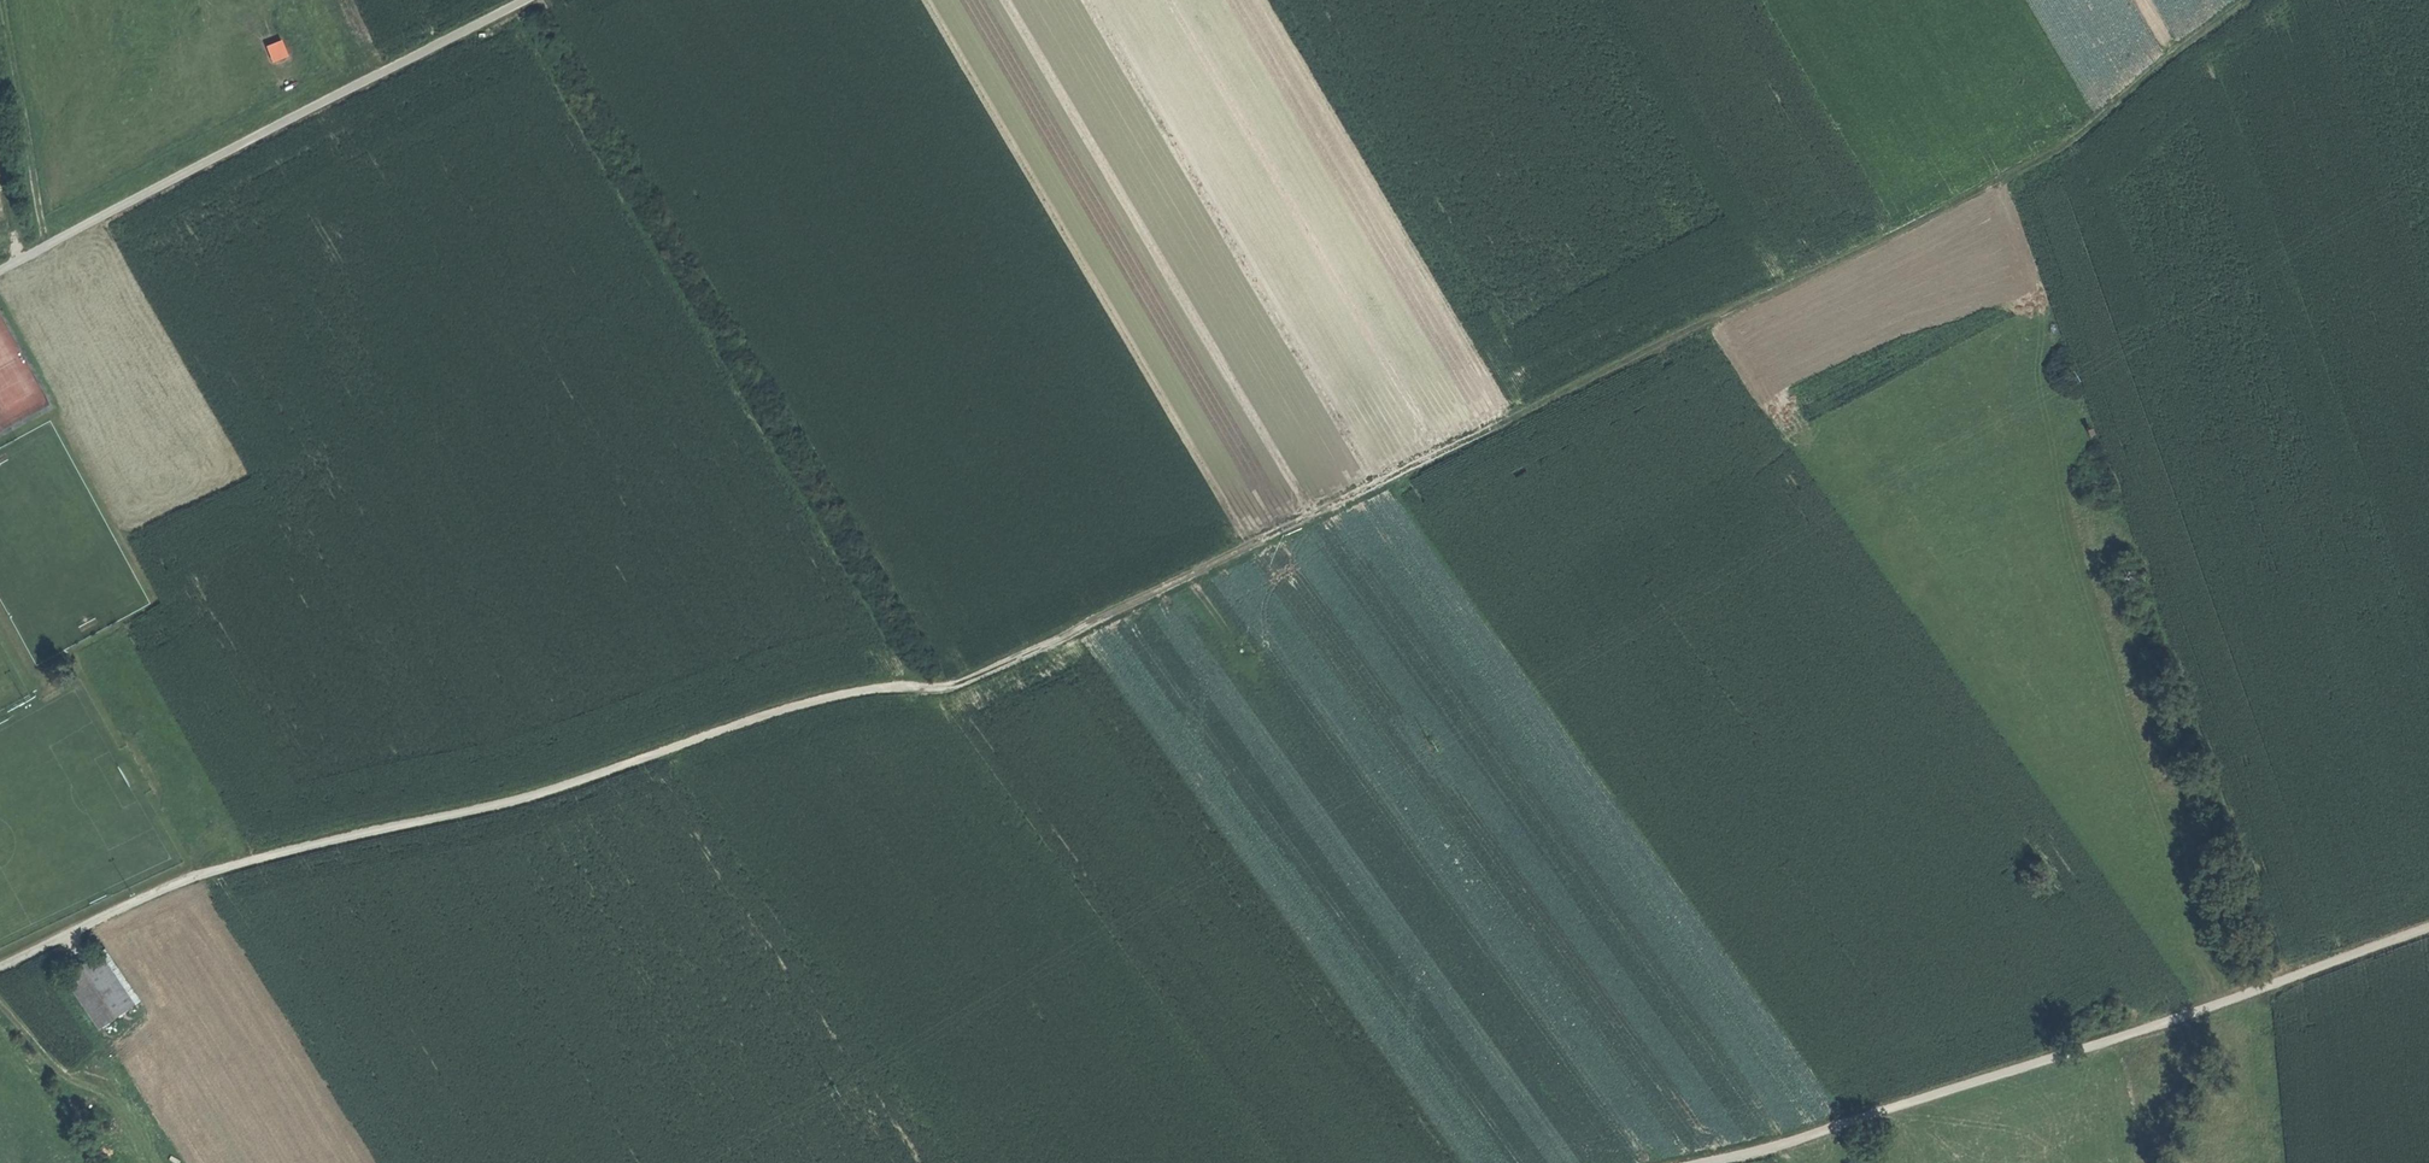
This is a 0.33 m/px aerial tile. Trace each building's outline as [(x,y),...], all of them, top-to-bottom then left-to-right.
[(275,61),(292,55),(285,37),(268,44),(275,61)] [(142,998),(108,947),(68,974),(101,1025),(142,998)]
